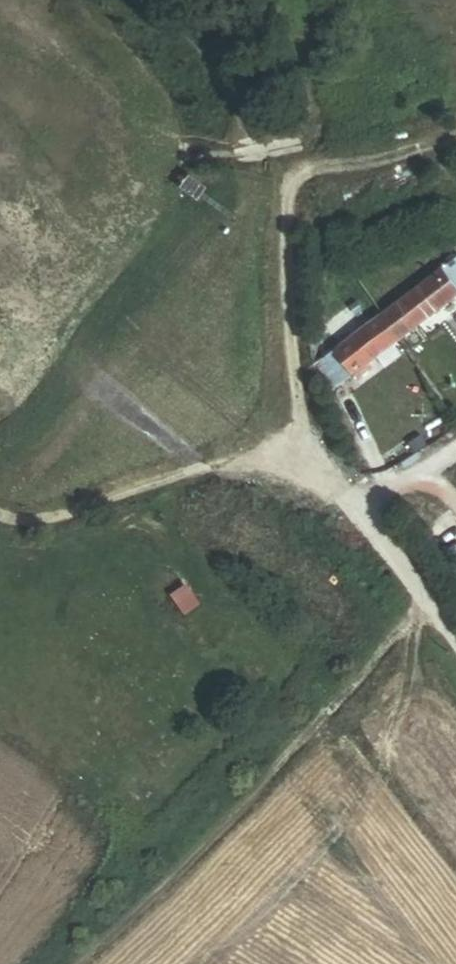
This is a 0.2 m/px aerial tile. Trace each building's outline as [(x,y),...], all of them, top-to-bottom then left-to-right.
[(455,291),(455,259),(440,271),(455,291)] [(350,374),(455,294),(455,291),(440,271),(439,269),(332,350),(350,374)] [(186,610),(200,594),(180,577),(166,593),(186,610)]
